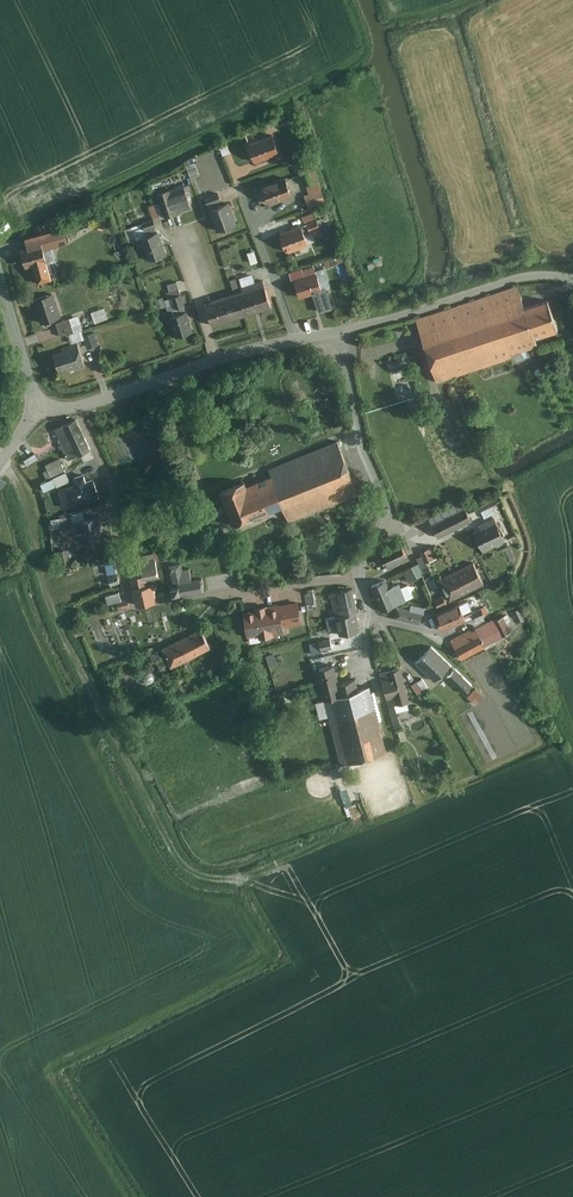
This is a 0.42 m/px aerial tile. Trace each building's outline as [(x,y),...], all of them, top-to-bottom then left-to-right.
[(273,135),(249,143),(256,161),(279,153),(273,135)] [(229,139),(221,142),(226,154),(234,151),(229,139)] [(285,177),(263,186),(270,203),(292,195),(285,177)] [(319,183),(304,188),(310,206),(325,201),(319,183)] [(169,190),(158,193),(165,216),(177,213),(176,212),(191,207),(184,186),(170,191),(169,190)] [(228,203),(210,210),(218,230),(236,223),(228,203)] [(142,218),(147,231),(157,226),(152,214),(142,218)] [(97,225),(107,228),(110,218),(100,215),(97,225)] [(302,226),(281,234),(287,251),(308,243),(305,235),(302,226)] [(136,227),(126,230),(130,244),(140,240),(136,227)] [(158,231),(141,238),(148,260),(166,253),(158,231)] [(29,247),(21,249),(26,266),(33,264),(38,282),(52,278),(43,249),(42,243),(29,247)] [(81,244),(75,246),(78,254),(84,251),(81,244)] [(254,261),(261,260),(259,249),(252,250),(254,261)] [(338,256),(327,260),(329,266),(340,262),(338,256)] [(304,277),(295,280),(300,297),(313,293),(319,311),(332,308),(326,289),(321,290),(316,274),(316,273),(314,266),(302,270),(304,277)] [(243,291),(234,294),(236,301),(238,300),(243,315),(259,310),(262,315),(271,313),(271,307),(271,306),(263,280),(242,287),(243,291)] [(518,286),(416,323),(438,384),(539,347),(536,339),(560,331),(550,301),(526,310),(518,286)] [(179,288),(167,292),(169,297),(173,296),(177,308),(174,309),(176,315),(187,311),(185,306),(179,288)] [(53,292),(34,299),(43,324),(61,317),(53,292)] [(234,294),(205,303),(212,325),(243,315),(238,300),(236,301),(234,294)] [(105,307),(92,312),(96,323),(109,318),(105,307)] [(176,315),(170,317),(176,336),(193,331),(187,311),(176,315)] [(80,315),(55,324),(60,338),(84,329),(80,315)] [(98,345),(93,332),(83,335),(87,348),(98,345)] [(64,351),(54,354),(59,371),(69,368),(69,370),(85,365),(78,343),(63,348),(64,351)] [(76,418),(55,428),(63,444),(65,443),(83,434),(76,418)] [(63,444),(61,445),(68,459),(91,449),(83,434),(65,443),(63,444)] [(353,490),(333,442),(271,469),(274,475),(253,484),(250,478),(221,491),(236,525),(288,503),(294,516),(353,490)] [(31,462),(41,457),(39,452),(29,457),(31,462)] [(60,459),(43,466),(52,486),(68,479),(60,459)] [(68,488),(60,490),(65,507),(74,504),(74,505),(99,497),(94,480),(86,482),(84,475),(74,478),(77,485),(68,488)] [(466,501),(430,520),(439,536),(474,518),(466,501)] [(487,517),(501,510),(497,503),(484,510),(487,517)] [(99,516),(81,520),(83,531),(85,543),(104,540),(99,516)] [(481,528),(475,531),(483,549),(505,539),(495,518),(480,525),(481,528)] [(380,553),(379,553),(382,558),(385,564),(386,566),(406,556),(401,543),(380,553)] [(439,558),(434,548),(424,553),(429,563),(439,558)] [(141,568),(130,571),(134,588),(149,585),(147,578),(159,576),(157,566),(156,559),(155,557),(140,560),(141,568)] [(184,562),(170,564),(174,595),(209,590),(207,576),(186,579),(184,562)] [(474,562),(456,571),(466,592),(484,583),(474,562)] [(420,564),(407,571),(412,580),(425,574),(420,564)] [(456,571),(439,579),(449,600),(466,592),(456,571)] [(386,580),(372,586),(382,610),(406,600),(406,599),(413,596),(407,584),(401,587),(399,584),(389,588),(386,580)] [(149,585),(134,588),(137,603),(156,600),(152,584),(149,585)] [(353,588),(330,592),(336,616),(356,612),(357,612),(353,588)] [(119,590),(103,595),(106,605),(123,599),(119,590)] [(308,603),(319,601),(317,590),(306,592),(308,603)] [(80,601),(71,604),(73,613),(83,610),(80,601)] [(297,602),(279,605),(281,620),(288,619),(288,623),(300,621),(297,602)] [(256,610),(245,612),(249,634),(260,632),(260,636),(272,634),(272,633),(283,631),(282,624),(281,620),(279,605),(279,604),(266,606),(266,605),(256,607),(256,610)] [(459,604),(435,613),(440,630),(465,621),(459,604)] [(395,606),(393,617),(420,623),(422,614),(423,608),(423,607),(411,605),(410,610),(395,606)] [(521,608),(512,612),(517,624),(526,620),(521,608)] [(502,610),(451,639),(463,660),(514,630),(502,610)] [(336,616),(327,619),(331,636),(340,634),(360,630),(356,612),(336,616)] [(214,648),(203,628),(162,649),(173,669),(214,648)] [(330,639),(318,641),(319,650),(331,648),(330,639)] [(429,648),(416,661),(435,679),(451,663),(432,646),(431,645),(429,648)] [(323,680),(319,681),(323,700),(325,700),(329,716),(342,765),(350,763),(387,753),(370,689),(359,691),(356,680),(339,684),(334,665),(320,668),(323,680)] [(400,667),(380,673),(383,681),(382,681),(385,689),(404,684),(400,667)] [(456,668),(447,678),(476,706),(486,696),(456,668)] [(404,684),(385,689),(387,698),(389,705),(390,705),(397,702),(398,703),(407,700),(409,700),(404,684)] [(354,816),(363,813),(358,802),(350,805),(354,816)]
